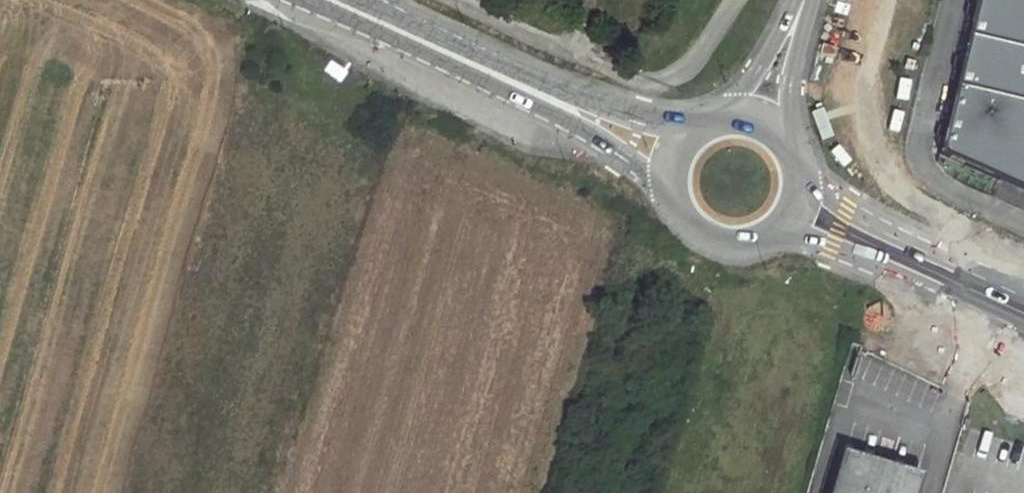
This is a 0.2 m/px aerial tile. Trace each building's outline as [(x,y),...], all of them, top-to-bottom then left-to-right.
[(937,152),(1023,191),(1023,0),(974,0),(937,152)] [(917,473),(842,452),(831,492),(911,492),(917,473)]
